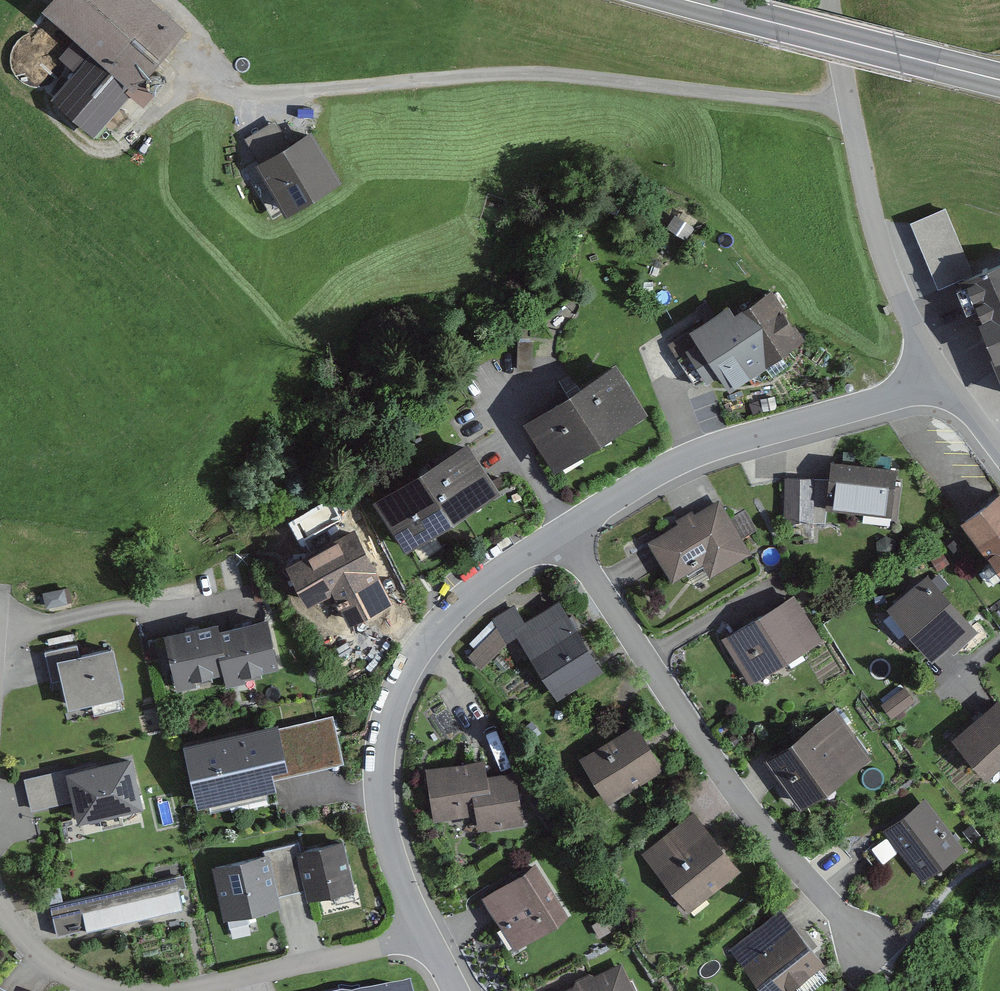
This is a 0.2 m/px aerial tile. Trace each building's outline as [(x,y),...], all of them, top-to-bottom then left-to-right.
[(143,0),(46,0),(36,12),(91,60),(51,106),(90,140),(183,35),(143,0)] [(258,147),(288,133),(280,114),(249,127),(258,147)] [(323,129),(265,160),(289,206),(348,175),(323,129)] [(949,213),(893,230),(916,307),(954,295),(936,236),(954,231),(949,213)] [(952,281),(999,398),(999,262),(952,281)] [(714,338),(674,366),(692,391),(715,374),(730,395),(797,345),(760,295),(722,322),(738,344),(725,353),(714,338)] [(610,368),(518,424),(547,472),(639,416),(610,368)] [(468,444),(373,503),(405,554),(500,494),(468,444)] [(891,471),(827,466),(824,509),(888,513),(891,471)] [(814,482),(784,480),(782,521),(813,522),(814,482)] [(955,523),(999,582),(999,499),(995,493),(955,523)] [(332,544),(286,566),(307,609),(334,596),(348,625),(393,604),(342,498),(316,510),(332,544)] [(716,506),(648,549),(671,584),(698,567),(708,582),(748,557),(716,506)] [(923,576),(887,608),(934,661),(970,630),(923,576)] [(792,596),(720,643),(747,684),(819,638),(792,596)] [(516,608),(490,622),(502,645),(517,637),(552,701),(599,676),(559,601),(523,620),(516,608)] [(265,613),(161,638),(174,693),(278,669),(265,613)] [(109,653),(53,665),(64,714),(120,701),(109,653)] [(903,683),(882,700),(896,716),(916,699),(903,683)] [(951,741),(986,780),(999,768),(999,710),(994,703),(951,741)] [(834,708),(764,759),(799,807),(869,756),(834,708)] [(277,724),(183,746),(198,809),(276,792),(274,781),(343,765),(332,716),(278,728),(277,724)] [(634,724),(578,758),(606,803),(661,769),(634,724)] [(131,759),(67,773),(78,825),(142,811),(131,759)] [(482,764),(419,772),(426,824),(448,821),(451,838),(520,829),(512,771),(483,775),(482,764)] [(55,773),(22,777),(27,812),(59,807),(55,773)] [(920,803),(883,835),(922,882),(960,850),(920,803)] [(695,814),(643,853),(685,910),(737,872),(695,814)] [(342,842),(294,852),(305,901),(352,891),(342,842)] [(267,857),(208,870),(219,915),(277,902),(267,857)] [(535,864),(480,897),(511,950),(566,917),(535,864)] [(173,888),(71,907),(76,934),(178,915),(173,888)] [(733,949),(765,990),(792,990),(823,967),(781,912),(733,949)] [(564,990),(634,990),(621,964),(564,990)] [(12,990),(38,990),(17,981),(12,990)]
